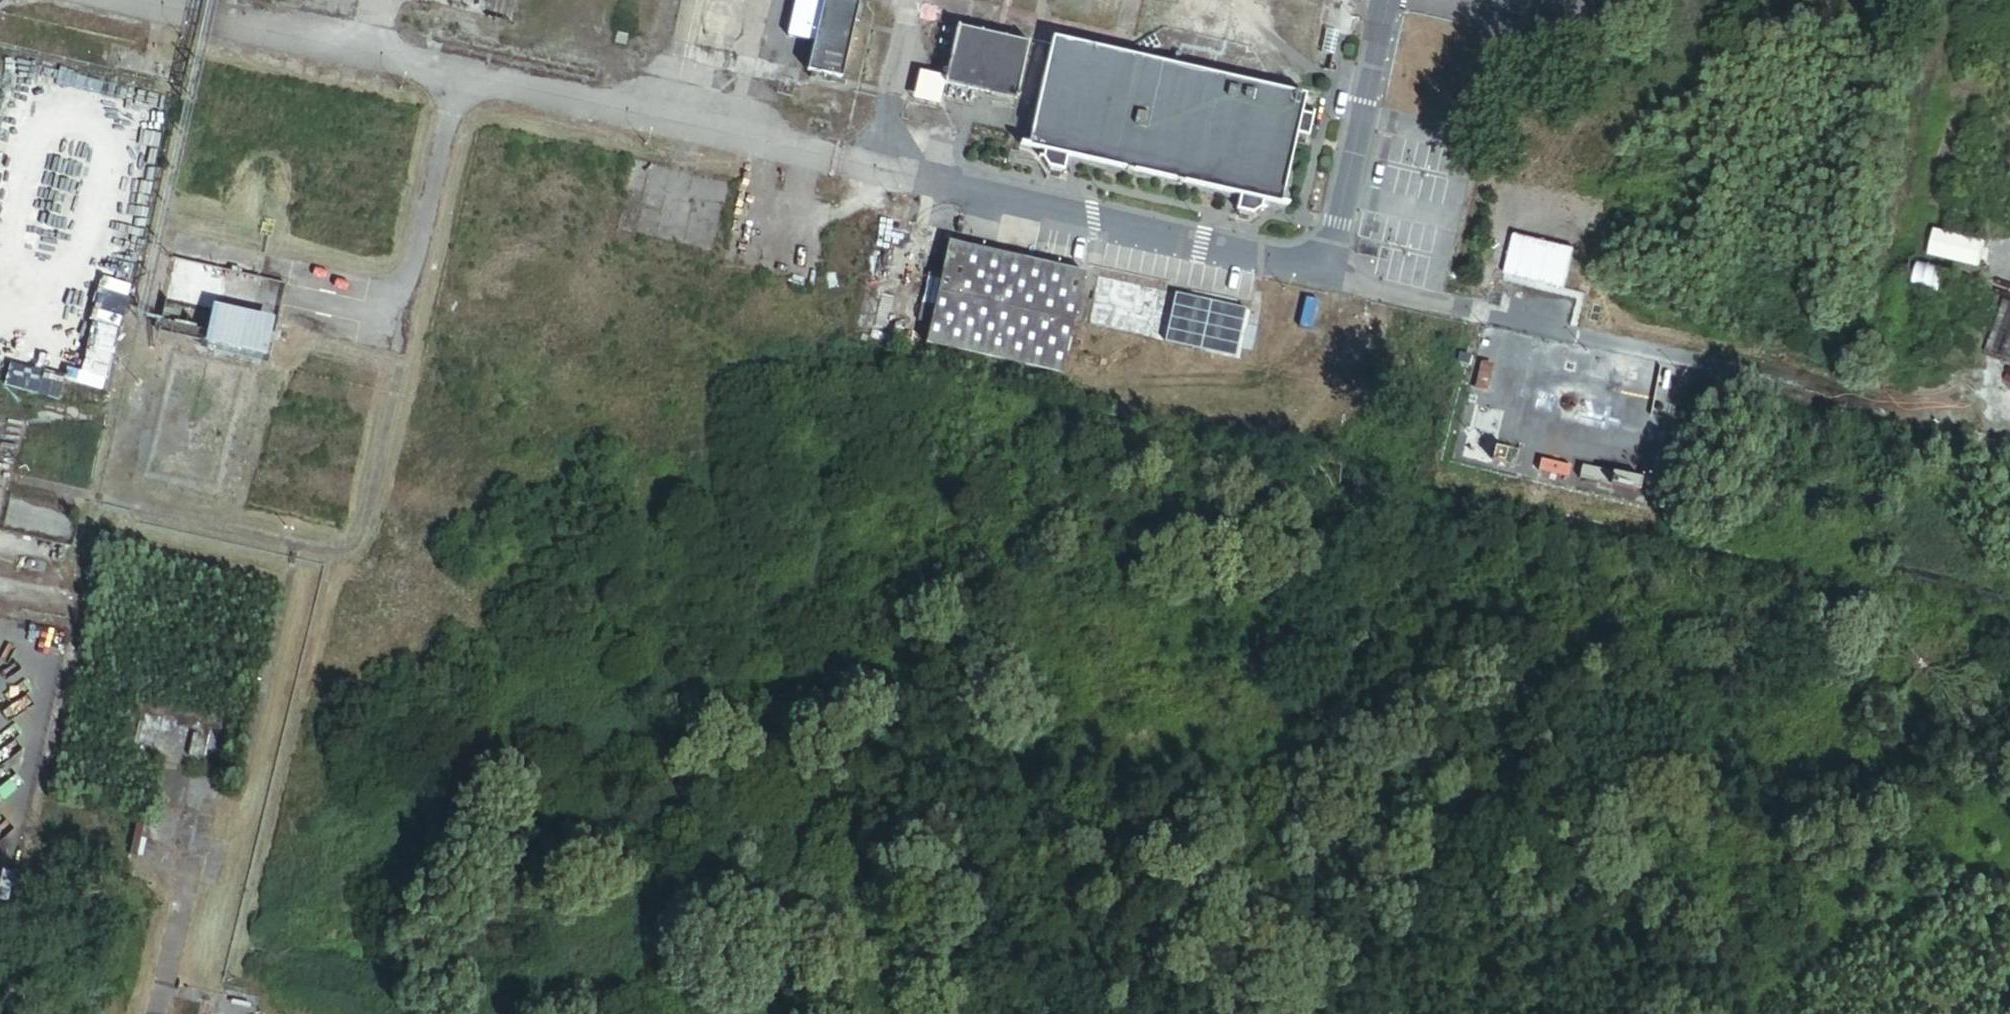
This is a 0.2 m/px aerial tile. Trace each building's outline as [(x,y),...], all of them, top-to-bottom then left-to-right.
[(858,0),(822,0),(807,68),(841,75),(858,0)] [(1023,40),(955,24),(942,80),(1010,96),(1023,40)] [(1300,97),(1047,39),(1022,149),(1275,206),(1300,97)] [(1984,238),(1935,226),(1929,252),(1978,264),(1984,238)] [(1082,268),(946,237),(938,272),(927,321),(923,341),(1058,372),(1082,268)] [(1235,356),(1247,306),(1098,269),(1085,319),(1235,356)] [(271,316),(210,302),(202,338),(263,352),(271,316)]
